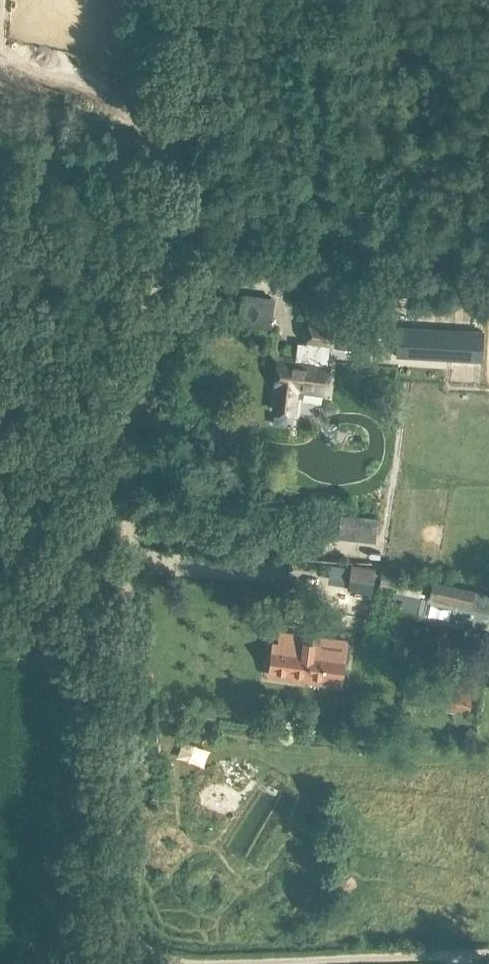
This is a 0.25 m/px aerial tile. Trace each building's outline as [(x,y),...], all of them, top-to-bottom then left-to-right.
[(309,322),(306,344),(301,344),(300,346),(298,358),(280,356),(273,409),(295,412),(297,398),(304,391),(328,394),(330,362),(328,362),(330,346),(334,347),(337,316),(309,313),(309,322)] [(359,318),(337,316),(334,347),(357,349),(359,318)] [(398,325),(397,357),(483,361),(485,330),(398,325)] [(456,380),(456,404),(485,403),(484,379),(456,380)] [(352,563),(348,588),(373,592),(377,567),(352,563)] [(381,582),(380,587),(397,589),(398,589),(399,584),(400,577),(382,574),(381,582)] [(418,615),(466,626),(488,631),(488,593),(435,581),(431,600),(421,598),(418,615)] [(391,608),(391,609),(416,615),(416,614),(420,597),(396,591),(395,591),(391,608)] [(274,642),(270,675),(277,676),(309,680),(310,675),(325,677),(324,682),(341,684),(342,679),(344,660),(346,644),(347,641),(331,639),(314,636),(314,643),(306,642),(307,635),(281,632),(280,641),(280,643),(274,642)] [(423,682),(421,705),(470,711),(473,691),(423,682)]
